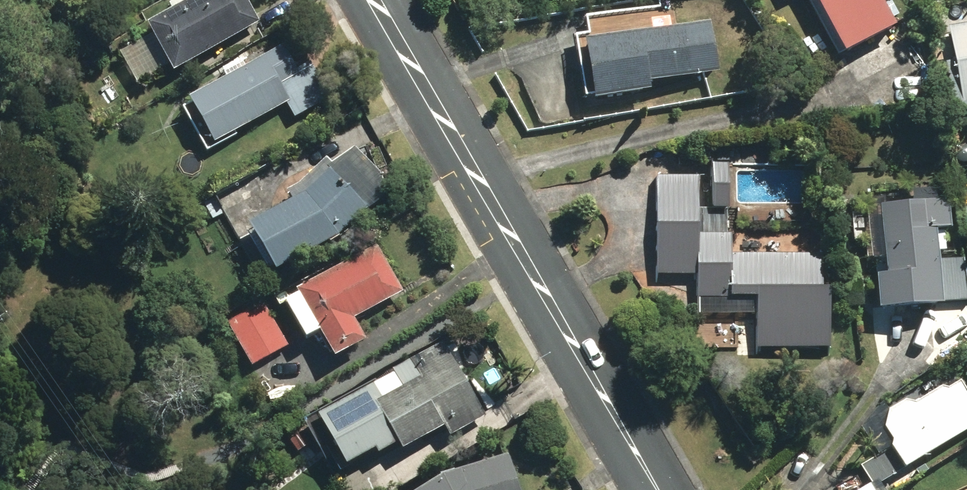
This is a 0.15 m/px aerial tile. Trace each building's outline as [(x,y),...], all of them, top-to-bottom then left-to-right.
[(182,75),(266,25),(251,0),(208,0),(156,30),(182,75)] [(829,61),(883,32),(873,11),(887,3),(885,0),(799,0),(829,61)] [(958,129),(966,127),(966,23),(940,27),(958,129)] [(590,105),(600,103),(638,96),(637,88),(710,75),(703,24),(581,46),(589,100),(590,105)] [(195,92),(220,139),(291,101),(299,115),(336,96),(316,59),(300,68),(286,43),(195,92)] [(253,220),(282,268),(341,233),(370,205),(332,166),(308,190),(253,220)] [(749,318),(750,351),(822,351),(821,294),(814,294),(814,258),(725,258),(725,238),(721,238),(720,170),(704,171),(704,210),(688,210),(688,180),(648,180),(647,279),(688,279),(689,319),(749,318)] [(742,225),(815,222),(815,202),(741,205),(742,225)] [(864,284),(864,318),(946,314),(946,271),(930,270),(927,235),(944,234),(943,203),(872,207),(872,222),(859,222),(859,265),(874,265),(874,283),(864,284)] [(369,337),(357,316),(405,290),(379,245),(303,287),(303,290),(289,298),(311,336),(324,328),(339,354),(369,337)] [(253,367),(276,406),(318,382),(290,334),(286,337),(265,301),(229,322),(255,367),(253,367)] [(325,411),(354,461),(380,447),(383,452),(403,439),(407,447),(448,423),(454,432),(489,412),(447,340),(416,357),(425,374),(388,395),(378,381),(325,411)] [(863,489),(868,489),(966,431),(966,415),(952,385),(938,394),(932,393),(906,409),(897,405),(880,415),(877,429),(857,440),(868,461),(851,470),(863,489)] [(292,443),(301,455),(313,446),(304,434),(292,443)] [(513,452),(446,471),(419,489),(525,489),(513,452)]
